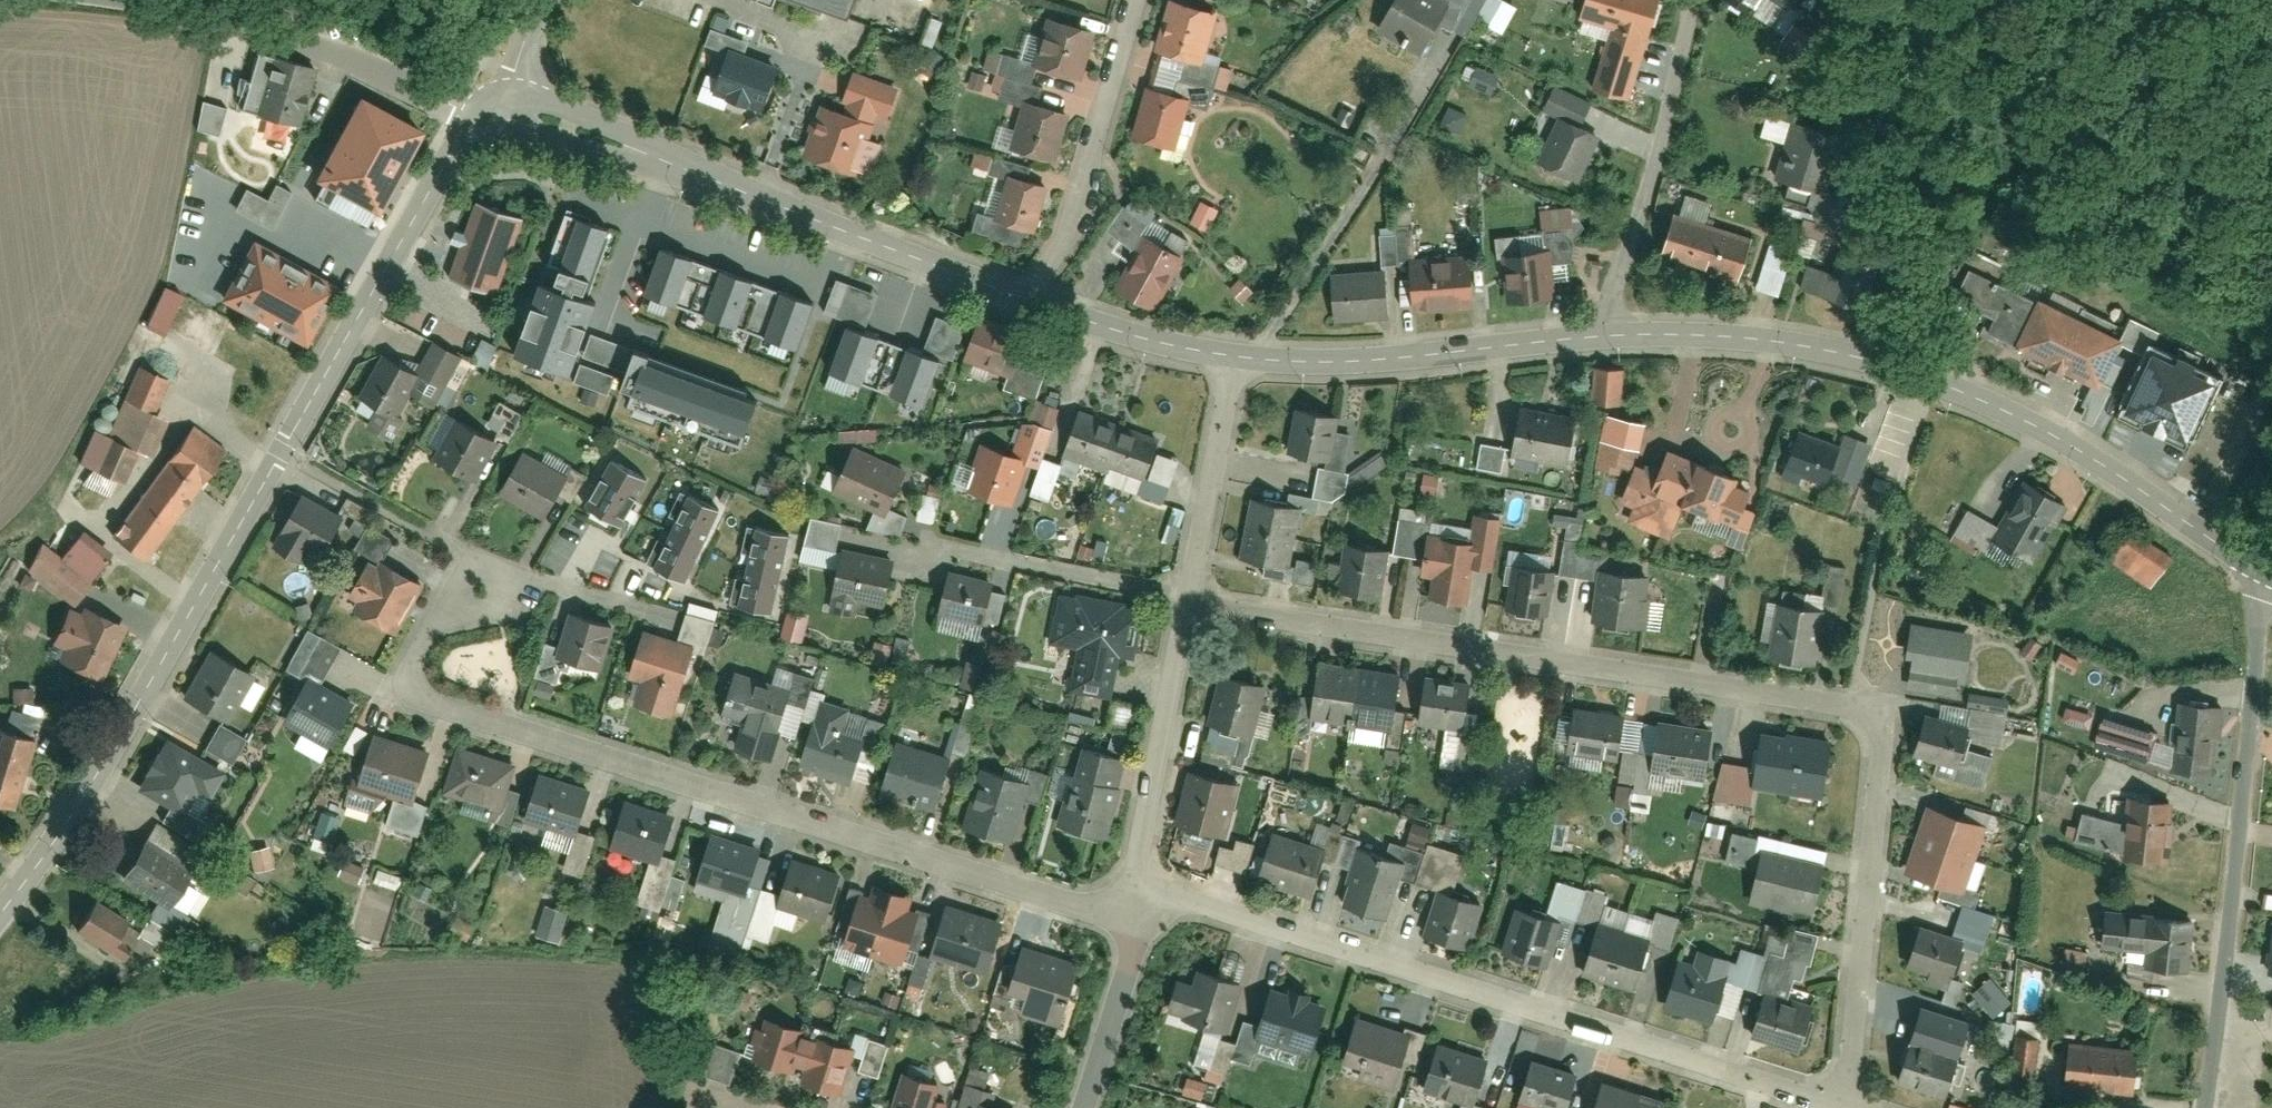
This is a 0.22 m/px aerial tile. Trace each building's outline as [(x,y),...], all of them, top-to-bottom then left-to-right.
[(853,21),(862,0),(797,0),(853,21)] [(1428,57),(1447,23),(1456,5),(1446,0),(1399,0),(1382,31),(1428,57)] [(1456,5),(1447,23),(1471,36),(1491,0),(1446,0),(1456,5)] [(1653,37),(1660,0),(1588,0),(1584,22),(1614,29),(1653,37)] [(1755,15),(1764,0),(1731,0),(1755,15)] [(1168,55),(1207,66),(1210,54),(1221,14),(1172,1),(1158,52),(1168,55)] [(1043,68),(1087,81),(1102,33),(1052,19),(1038,67),(1043,68)] [(728,48),(747,54),(752,39),(715,26),(710,42),(728,48)] [(1640,100),(1653,37),(1614,29),(1601,92),(1640,100)] [(714,91),(763,108),(777,64),(747,54),(728,48),(714,91)] [(1163,73),(1219,88),(1227,59),(1210,54),(1207,66),(1168,55),(1163,73)] [(1038,84),(1043,68),(1038,67),(1009,58),(1005,74),(1012,76),(1038,84)] [(302,126),(314,69),(269,60),(257,117),(302,126)] [(973,84),(995,89),(999,72),(977,68),(973,84)] [(1477,87),(1495,94),(1502,75),(1484,68),(1477,87)] [(856,72),(843,110),(880,122),(895,127),(907,89),(856,72)] [(1163,73),(1158,91),(1193,101),(1214,107),(1219,88),(1163,73)] [(1038,84),(1012,76),(1006,95),(1029,102),(1043,106),(1049,87),(1038,84)] [(1564,116),(1584,127),(1597,103),(1561,84),(1548,108),(1564,116)] [(1136,142),(1178,154),(1193,101),(1158,91),(1151,89),(1136,142)] [(316,200),(349,217),(359,200),(379,210),(422,131),(362,99),(319,178),(326,181),(316,200)] [(207,100),(201,130),(225,134),(230,104),(207,100)] [(1043,106),(1029,102),(1015,151),(1059,164),(1074,116),(1043,106)] [(843,110),(825,103),(807,157),(862,175),(880,122),(843,110)] [(1774,112),(1767,134),(1791,141),(1797,120),(1774,112)] [(1539,164),(1578,185),(1603,137),(1584,127),(1564,116),(1539,164)] [(1785,184),(1826,193),(1839,136),(1798,127),(1785,184)] [(1012,177),(1032,183),(1036,168),(980,152),(976,166),(1012,177)] [(1040,234),(1053,189),(1032,183),(1012,177),(999,221),(1032,231),(1040,234)] [(278,228),(296,189),(280,182),(273,196),(251,186),(240,211),(278,228)] [(535,221),(480,202),(467,240),(453,278),(509,297),(535,221)] [(1199,226),(1217,233),(1225,211),(1207,204),(1199,226)] [(1548,230),(1581,228),(1580,210),(1547,212),(1548,230)] [(580,370),(603,305),(590,300),(615,229),(569,212),(520,348),(580,370)] [(1026,248),(1032,231),(999,221),(981,216),(975,233),(1026,248)] [(1669,272),(1739,291),(1753,240),(1684,220),(1669,272)] [(1417,264),(1423,264),(1422,227),(1403,228),(1403,235),(1404,265),(1417,264)] [(1387,265),(1404,265),(1403,235),(1386,236),(1387,265)] [(1865,303),(1878,254),(1808,235),(1794,283),(1865,303)] [(1122,291),(1161,312),(1190,259),(1151,238),(1122,291)] [(1772,241),(1763,289),(1787,293),(1795,246),(1772,241)] [(307,342),(336,287),(255,244),(226,300),(307,342)] [(647,293),(677,303),(693,258),(663,247),(647,293)] [(1562,300),(1555,253),(1505,259),(1512,307),(1562,300)] [(1419,310),(1480,308),(1478,262),(1423,264),(1417,264),(1419,310)] [(1987,330),(2021,347),(2046,299),(1979,265),(1963,295),(1996,312),(1987,330)] [(720,266),(704,312),(738,325),(755,279),(720,266)] [(1394,322),(1392,272),(1335,274),(1337,325),(1394,322)] [(828,312),(870,327),(883,291),(841,276),(828,312)] [(1246,305),(1256,296),(1243,281),(1233,291),(1246,305)] [(172,334),(190,293),(170,284),(151,325),(172,334)] [(1584,311),(1589,290),(1579,288),(1574,309),(1584,311)] [(819,303),(783,290),(767,335),(803,347),(819,303)] [(2021,347),(2099,387),(2104,376),(2123,338),(2046,299),(2021,347)] [(942,314),(930,348),(959,358),(971,325),(942,314)] [(986,317),(970,358),(1017,376),(1032,335),(986,317)] [(2123,338),(2104,376),(2203,427),(2233,369),(2133,319),(2123,338)] [(880,339),(848,327),(832,372),(864,384),(880,339)] [(477,361),(495,366),(502,343),(484,337),(477,361)] [(425,374),(415,392),(439,406),(467,357),(438,341),(421,372),(425,374)] [(945,359),(911,346),(894,393),(929,405),(945,359)] [(421,372),(386,353),(361,398),(381,409),(400,419),(402,415),(415,392),(425,374),(421,372)] [(753,445),(768,403),(647,360),(632,402),(753,445)] [(1596,402),(1628,404),(1629,370),(1598,369),(1596,402)] [(155,422),(171,383),(139,370),(110,442),(96,436),(82,472),(125,489),(137,460),(152,466),(168,427),(155,422)] [(493,429),(518,437),(526,410),(502,402),(493,429)] [(400,419),(381,409),(371,427),(396,442),(409,419),(402,415),(400,419)] [(1165,438),(1084,409),(1069,452),(1150,480),(1165,438)] [(1292,456),(1337,463),(1342,432),(1344,417),(1300,410),(1292,456)] [(1525,411),(1518,455),(1574,464),(1581,420),(1525,411)] [(1647,422),(1613,416),(1603,468),(1637,474),(1639,463),(1647,422)] [(1029,417),(1016,453),(1034,459),(1045,463),(1058,427),(1029,417)] [(439,457),(482,481),(504,441),(461,418),(439,457)] [(1360,434),(1342,432),(1337,463),(1336,469),(1354,472),(1360,434)] [(1832,482),(1845,449),(1803,432),(1790,465),(1832,482)] [(1845,449),(1832,482),(1860,493),(1879,443),(1852,432),(1845,449)] [(223,455),(191,433),(115,546),(147,568),(223,455)] [(970,489),(1017,505),(1034,459),(1016,453),(987,442),(970,489)] [(1486,467),(1508,471),(1512,447),(1490,443),(1486,467)] [(914,471),(859,446),(838,492),(893,517),(914,471)] [(1633,520),(1676,538),(1690,504),(1739,524),(1752,493),(1735,485),(1739,476),(1668,446),(1658,470),(1639,463),(1637,474),(1624,501),(1638,507),(1633,520)] [(552,514),(573,475),(523,448),(499,490),(550,518),(552,514)] [(588,504),(625,524),(651,477),(614,457),(588,504)] [(1444,492),(1444,474),(1430,474),(1430,492),(1444,492)] [(2068,508),(2024,483),(2001,525),(1993,540),(2037,564),(2068,508)] [(325,553),(346,516),(301,491),(273,542),(300,557),(308,543),(325,553)] [(655,559),(695,581),(732,514),(693,492),(655,559)] [(1241,559),(1295,569),(1297,559),(1306,508),(1253,498),(1241,559)] [(1993,540),(2001,525),(1972,509),(1958,535),(1987,551),(1993,540)] [(1482,543),(1478,566),(1501,569),(1509,519),(1486,515),(1482,543)] [(810,564),(844,570),(848,551),(853,524),(819,517),(810,564)] [(1408,518),(1403,553),(1435,558),(1438,535),(1440,523),(1408,518)] [(377,558),(385,563),(399,538),(373,524),(359,549),(377,558)] [(743,604),(782,613),(799,537),(760,528),(743,604)] [(2134,533),(2112,561),(2150,589),(2172,560),(2134,533)] [(1482,543),(1438,535),(1435,558),(1432,576),(1442,578),(1439,599),(1471,605),(1478,566),(1482,543)] [(110,560),(82,538),(62,564),(46,551),(27,576),(77,614),(95,591),(90,586),(110,560)] [(1568,572),(1587,575),(1592,548),(1593,543),(1574,540),(1568,572)] [(1394,551),(1350,545),(1343,591),(1386,598),(1394,551)] [(1587,575),(1604,578),(1606,569),(1608,551),(1592,548),(1587,575)] [(893,607),(902,561),(848,551),(844,570),(836,612),(860,616),(863,602),(893,607)] [(350,607),(402,636),(429,587),(385,563),(377,558),(350,607)] [(1315,562),(1297,559),(1294,581),(1312,584),(1315,562)] [(1559,572),(1518,565),(1512,609),(1552,615),(1559,572)] [(1655,577),(1606,569),(1604,578),(1597,620),(1647,628),(1655,577)] [(998,580),(951,570),(945,599),(941,614),(988,624),(998,580)] [(1148,607),(1069,591),(1059,643),(1082,648),(1074,689),(1117,698),(1126,656),(1138,658),(1148,607)] [(1666,626),(1666,601),(1657,600),(1657,626),(1666,626)] [(1772,656),(1821,664),(1830,610),(1781,602),(1772,656)] [(784,636),(807,642),(814,615),(791,610),(784,636)] [(607,672),(619,626),(573,613),(560,659),(607,672)] [(102,689),(125,633),(85,617),(83,623),(70,617),(56,653),(67,658),(61,673),(102,689)] [(1965,693),(1976,633),(1920,623),(1909,683),(1965,693)] [(310,679),(322,685),(343,645),(312,629),(291,670),(310,679)] [(679,717),(699,644),(646,630),(633,678),(646,682),(639,706),(679,717)] [(2027,653),(2038,661),(2049,647),(2038,639),(2027,653)] [(880,640),(874,658),(890,662),(895,645),(880,640)] [(188,694),(235,720),(260,677),(212,650),(188,694)] [(2060,664),(2079,672),(2084,661),(2065,652),(2060,664)] [(1364,667),(1325,661),(1317,719),(1356,724),(1364,667)] [(1364,667),(1356,724),(1398,730),(1401,711),(1407,673),(1364,667)] [(774,759),(794,688),(738,672),(727,712),(746,717),(737,749),(774,759)] [(1212,723),(1259,735),(1272,685),(1225,673),(1212,723)] [(1430,677),(1423,724),(1470,730),(1477,684),(1430,677)] [(288,722),(333,745),(355,702),(322,685),(310,679),(288,722)] [(540,694),(558,699),(562,683),(544,679),(540,694)] [(970,721),(983,724),(989,694),(976,692),(970,721)] [(1974,707),(2012,714),(2015,699),(1976,693),(1974,707)] [(802,768),(859,785),(872,738),(847,731),(855,706),(823,697),(802,768)] [(2175,772),(2216,776),(2222,707),(2181,703),(2175,772)] [(2069,721),(2094,728),(2098,714),(2073,707),(2069,721)] [(1627,750),(1631,718),(1576,710),(1570,751),(1625,759),(1627,750)] [(1414,713),(1401,711),(1398,730),(1397,741),(1409,743),(1414,713)] [(1273,735),(1278,715),(1266,713),(1262,733),(1273,735)] [(1913,752),(1962,768),(1968,749),(1974,728),(1925,713),(1913,752)] [(2154,761),(2162,733),(2110,717),(2101,745),(2154,761)] [(961,719),(952,749),(972,755),(981,725),(961,719)] [(1660,755),(1657,770),(1713,778),(1720,730),(1664,723),(1660,755)] [(212,750),(237,763),(250,737),(225,724),(212,750)] [(1761,768),(1758,787),(1828,797),(1836,740),(1766,730),(1761,768)] [(35,742),(0,733),(0,811),(15,816),(35,742)] [(406,798),(426,802),(438,751),(374,736),(362,787),(406,798)] [(207,821),(232,773),(170,740),(145,789),(207,821)] [(889,791),(947,807),(961,757),(903,741),(889,791)] [(522,764),(464,746),(450,790),(508,808),(522,764)] [(1087,748),(1066,826),(1111,838),(1133,760),(1087,748)] [(1997,758),(1968,749),(1962,768),(1958,781),(1988,790),(1997,758)] [(1660,755),(1627,750),(1625,759),(1622,782),(1655,787),(1657,770),(1660,755)] [(1758,787),(1761,768),(1728,764),(1723,800),(1755,804),(1758,787)] [(970,830),(1017,843),(1034,782),(987,769),(970,830)] [(1176,825),(1229,839),(1244,784),(1191,770),(1176,825)] [(601,790),(545,772),(530,820),(587,837),(588,832),(601,790)] [(2127,857),(2172,860),(2176,801),(2131,797),(2129,823),(2127,852),(2127,857)] [(426,802),(406,798),(399,827),(428,834),(435,805),(426,802)] [(680,814),(629,798),(615,845),(661,859),(666,861),(668,854),(680,814)] [(1949,882),(1968,888),(1988,823),(1931,805),(1911,871),(1949,882)] [(323,835),(341,840),(347,818),(328,813),(323,835)] [(2127,852),(2129,823),(2088,813),(2081,839),(2127,852)] [(127,882),(178,907),(207,846),(157,822),(127,882)] [(1260,880),(1316,898),(1332,849),(1276,831),(1260,880)] [(604,837),(588,832),(587,837),(576,871),(592,876),(604,837)] [(766,847),(718,833),(704,879),(741,890),(751,894),(754,884),(766,847)] [(1240,846),(1224,843),(1220,864),(1254,870),(1260,841),(1241,838),(1240,846)] [(1443,890),(1457,894),(1470,854),(1434,843),(1431,852),(1421,883),(1443,890)] [(261,873),(282,867),(276,846),(255,852),(261,873)] [(1405,877),(1421,883),(1431,852),(1415,847),(1410,862),(1405,877)] [(1828,865),(1766,847),(1752,897),(1814,915),(1828,865)] [(1405,877),(1410,862),(1366,848),(1348,906),(1391,920),(1405,877)] [(666,861),(661,859),(647,904),(667,910),(683,858),(668,854),(666,861)] [(345,874),(364,882),(372,867),(353,858),(345,874)] [(788,894),(784,906),(831,921),(846,874),(799,859),(788,894)] [(402,887),(404,873),(380,868),(378,882),(402,887)] [(250,897),(261,881),(245,871),(235,887),(250,897)] [(1557,910),(1585,919),(1594,890),(1566,881),(1557,910)] [(1968,905),(1979,908),(1983,893),(1968,888),(1949,882),(1944,897),(1968,905)] [(751,894),(741,890),(725,940),(747,947),(765,887),(754,884),(751,894)] [(865,891),(847,947),(906,966),(925,910),(914,906),(918,897),(879,884),(875,894),(865,891)] [(765,887),(747,947),(757,950),(761,938),(773,942),(784,906),(788,894),(765,887)] [(1601,924),(1607,926),(1617,896),(1594,888),(1594,890),(1585,919),(1601,924)] [(1429,934),(1474,948),(1488,904),(1457,894),(1443,890),(1429,934)] [(119,956),(138,926),(100,903),(82,933),(119,956)] [(577,911),(552,904),(542,935),(567,943),(577,911)] [(952,904),(936,955),(991,972),(1007,921),(952,904)] [(1968,905),(1959,934),(1966,936),(1985,942),(1994,913),(1979,908),(1968,905)] [(1552,970),(1568,923),(1521,907),(1505,955),(1552,970)] [(2149,969),(2194,972),(2199,919),(2108,912),(2105,947),(2150,951),(2149,969)] [(1930,981),(1951,987),(1954,977),(1966,936),(1959,934),(1923,923),(1909,967),(1932,974),(1930,981)] [(1585,970),(1644,989),(1659,943),(1607,926),(1601,924),(1585,970)] [(1770,991),(1792,998),(1799,976),(1807,978),(1821,936),(1796,928),(1787,956),(1774,952),(1773,955),(1763,988),(1770,991)] [(1082,963),(1027,946),(1013,991),(1027,995),(1021,1012),(1062,1024),(1082,963)] [(1737,980),(1763,988),(1773,955),(1748,946),(1741,966),(1737,980)] [(2071,947),(2069,959),(2089,962),(2091,950),(2071,947)] [(1737,980),(1741,966),(1702,953),(1698,964),(1682,959),(1666,1006),(1722,1025),(1737,980)] [(1187,1019),(1233,1032),(1247,983),(1201,970),(1187,1019)] [(1951,987),(1946,1001),(1967,1008),(1974,983),(1954,977),(1951,987)] [(1995,977),(1977,992),(1998,1016),(2016,1001),(1995,977)] [(1755,1035),(1805,1052),(1820,1007),(1792,998),(1770,991),(1755,1035)] [(1268,1028),(1265,1038),(1320,1054),(1333,1007),(1278,992),(1268,1028)] [(1924,1010),(1962,1022),(1967,1008),(1946,1001),(1928,996),(1924,1010)] [(1924,1010),(1914,1041),(1953,1053),(1962,1022),(1924,1010)] [(1417,1032),(1363,1017),(1350,1061),(1370,1067),(1366,1079),(1401,1089),(1417,1032)] [(800,1037),(803,1029),(769,1018),(755,1065),(789,1075),(793,1062),(800,1037)] [(1265,1038),(1268,1028),(1250,1023),(1244,1044),(1240,1059),(1258,1064),(1265,1038)] [(806,1080),(846,1093),(860,1048),(821,1035),(819,1043),(811,1067),(806,1080)] [(811,1067),(819,1043),(800,1037),(793,1062),(811,1067)] [(2040,1075),(2044,1039),(2021,1037),(2017,1073),(2040,1075)] [(863,1071),(885,1078),(894,1045),(872,1039),(863,1071)] [(1240,1059),(1244,1044),(1228,1039),(1219,1068),(1236,1072),(1240,1059)] [(1902,1082),(1951,1097),(1963,1056),(1953,1053),(1914,1041),(1902,1082)] [(1496,1058),(1439,1042),(1426,1088),(1472,1101),(1483,1104),(1496,1058)] [(2066,1085),(2135,1093),(2140,1049),(2071,1042),(2066,1085)] [(734,1083),(745,1052),(721,1044),(711,1075),(734,1083)] [(1535,1061),(1523,1103),(1543,1107),(1571,1107),(1581,1074),(1535,1061)] [(936,1099),(940,1084),(906,1073),(895,1107),(933,1107),(936,1099)] [(1188,1094),(1207,1099),(1212,1083),(1193,1077),(1188,1094)] [(1608,1082),(1601,1107),(1663,1107),(1666,1098),(1608,1082)] [(933,1107),(954,1107),(955,1105),(936,1099),(933,1107)]
